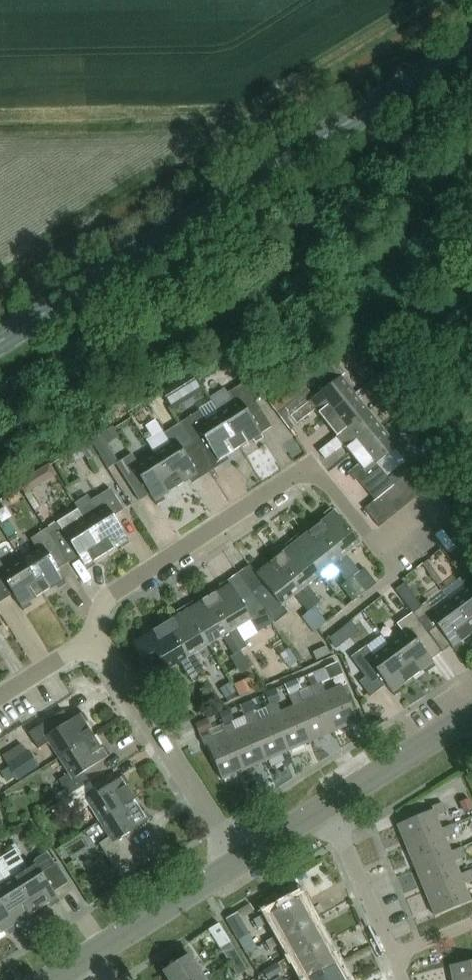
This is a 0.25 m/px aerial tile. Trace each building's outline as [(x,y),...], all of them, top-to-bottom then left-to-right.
[(341,376),(291,416),(298,424),(316,409),(324,419),(355,393),(341,376)] [(261,433),(247,411),(257,404),(243,383),(227,393),(234,404),(219,414),(240,447),(261,433)] [(280,401),(291,414),(312,398),(301,384),(280,401)] [(338,436),(369,412),(355,393),(324,419),(338,436)] [(352,454),(383,429),(369,412),(338,436),(330,443),(319,451),(325,459),(344,444),(352,454)] [(240,447),(219,414),(203,424),(196,414),(180,424),(211,471),(221,465),(218,461),(240,447)] [(192,484),(211,471),(180,424),(165,434),(171,444),(155,454),(177,488),(189,480),(192,484)] [(393,486),(393,485),(376,464),(398,447),(383,429),(352,454),(359,463),(347,473),(353,481),(357,478),(375,500),(384,493),(393,486)] [(91,440),(109,468),(119,462),(101,434),(91,440)] [(88,460),(97,454),(88,440),(80,446),(88,460)] [(177,488),(155,454),(139,464),(133,454),(117,464),(140,501),(151,494),(157,504),(164,499),(163,496),(177,488)] [(50,463),(25,477),(32,490),(57,475),(50,463)] [(422,463),(412,471),(426,490),(436,482),(422,463)] [(412,471),(403,478),(417,497),(426,490),(412,471)] [(393,485),(393,486),(408,504),(417,497),(403,478),(394,485),(393,485)] [(398,512),(408,504),(393,486),(384,493),(398,512)] [(86,519),(107,552),(128,539),(114,516),(124,510),(111,488),(92,500),(88,495),(75,503),(78,508),(86,519)] [(389,519),(398,512),(384,493),(375,500),(374,500),(389,519)] [(379,526),(389,519),(374,500),(365,508),(379,526)] [(78,555),(85,566),(107,552),(86,519),(78,508),(47,529),(60,550),(68,562),(78,555)] [(315,527),(353,576),(359,571),(345,553),(359,543),(334,512),(315,527)] [(347,581),(353,576),(315,527),(295,543),(320,574),(326,582),(340,571),(347,581)] [(68,562),(60,550),(47,529),(30,539),(37,550),(22,559),(43,593),(64,579),(57,568),(68,562)] [(307,584),(320,574),(295,543),(276,558),(314,607),(315,606),(321,601),(307,584)] [(471,567),(463,554),(451,563),(461,575),(457,578),(465,588),(449,599),(471,631),(471,567)] [(309,611),(314,607),(276,558),(256,574),(264,583),(252,592),(273,622),(274,622),(287,610),(282,604),(295,594),(309,611)] [(0,561),(0,602),(13,594),(21,607),(43,593),(22,559),(6,570),(0,561)] [(352,577),(364,593),(379,582),(367,566),(352,577)] [(273,622),(252,592),(239,599),(230,584),(208,597),(241,650),(247,646),(236,628),(250,619),(258,631),(273,622)] [(440,652),(412,613),(395,589),(395,590),(411,612),(396,623),(404,633),(388,644),(412,676),(432,661),(430,659),(440,652)] [(241,650),(208,597),(188,610),(208,644),(222,636),(241,665),(248,661),(241,650)] [(412,613),(440,652),(451,644),(453,646),(471,632),(471,631),(449,599),(434,611),(428,602),(412,613)] [(315,606),(314,607),(309,611),(302,617),(314,632),(327,622),(315,606)] [(194,653),(208,644),(188,610),(167,623),(199,676),(206,672),(194,653)] [(199,676),(167,623),(133,644),(148,668),(160,661),(166,670),(181,661),(192,680),(199,676)] [(350,656),(364,676),(358,680),(369,695),(386,683),(391,691),(412,676),(388,644),(373,655),(366,645),(350,656)] [(331,654),(327,646),(313,653),(317,660),(331,654)] [(341,685),(341,684),(325,691),(321,681),(312,685),(317,695),(320,694),(336,729),(356,719),(341,685)] [(300,691),(290,695),(295,705),(298,703),(314,738),(336,729),(320,694),(317,695),(304,701),(300,691)] [(277,700),(267,705),(272,715),(276,714),(291,748),(314,738),(298,703),(295,705),(282,711),(277,700)] [(59,757),(93,736),(79,714),(70,720),(63,709),(29,732),(39,748),(49,741),(59,757)] [(255,711),(245,715),(250,725),(253,724),(269,758),(291,748),(276,714),(272,715),(259,721),(255,711)] [(212,728),(208,719),(196,724),(200,733),(212,728)] [(233,721),(223,725),(228,735),(232,734),(247,768),(269,758),(253,724),(250,725),(237,731),(233,721)] [(211,731),(202,735),(206,745),(210,744),(225,777),(247,768),(232,734),(228,735),(215,741),(211,731)] [(69,796),(90,782),(83,772),(106,757),(93,736),(59,757),(70,774),(59,780),(69,796)] [(8,766),(18,782),(40,767),(30,751),(8,766)] [(100,821),(133,799),(120,778),(97,793),(90,782),(69,796),(79,812),(90,805),(100,821)] [(469,798),(462,801),(466,812),(471,810),(471,805),(469,798)] [(137,856),(131,847),(124,835),(147,820),(133,799),(100,821),(110,837),(99,843),(109,859),(116,870),(137,856)] [(433,810),(399,824),(408,847),(443,833),(442,829),(436,816),(447,812),(443,802),(432,807),(433,810)] [(443,833),(408,847),(417,869),(452,855),(450,852),(445,838),(456,834),(453,825),(442,829),(443,833)] [(452,855),(417,869),(426,892),(461,878),(459,874),(454,861),(465,857),(461,847),(450,852),(452,855)] [(2,857),(35,911),(56,897),(53,892),(67,883),(50,855),(49,854),(47,853),(44,854),(37,858),(34,860),(34,862),(35,864),(27,869),(14,849),(2,857)] [(35,911),(2,857),(0,858),(0,873),(6,882),(0,886),(0,901),(14,924),(35,911)] [(426,892),(435,915),(470,901),(463,884),(471,881),(471,875),(470,870),(459,874),(461,878),(426,892)] [(269,910),(253,919),(257,927),(273,918),(280,932),(281,935),(310,918),(298,897),(270,912),(269,910)] [(0,901),(0,932),(14,924),(0,901)] [(237,913),(227,919),(239,939),(249,933),(237,913)] [(280,932),(265,941),(269,949),(284,940),(292,954),(294,957),(323,940),(310,918),(281,935),(280,932)] [(292,954),(277,963),(281,971),(297,962),(305,976),(306,978),(335,962),(323,940),(294,957),(292,954)] [(228,961),(239,955),(230,941),(220,947),(228,961)] [(204,977),(189,953),(162,970),(169,979),(199,979),(204,977)] [(237,976),(247,970),(239,955),(228,961),(237,976)] [(450,965),(453,979),(471,979),(471,961),(450,965)] [(298,979),(345,979),(335,962),(306,978),(305,976),(298,979)]
